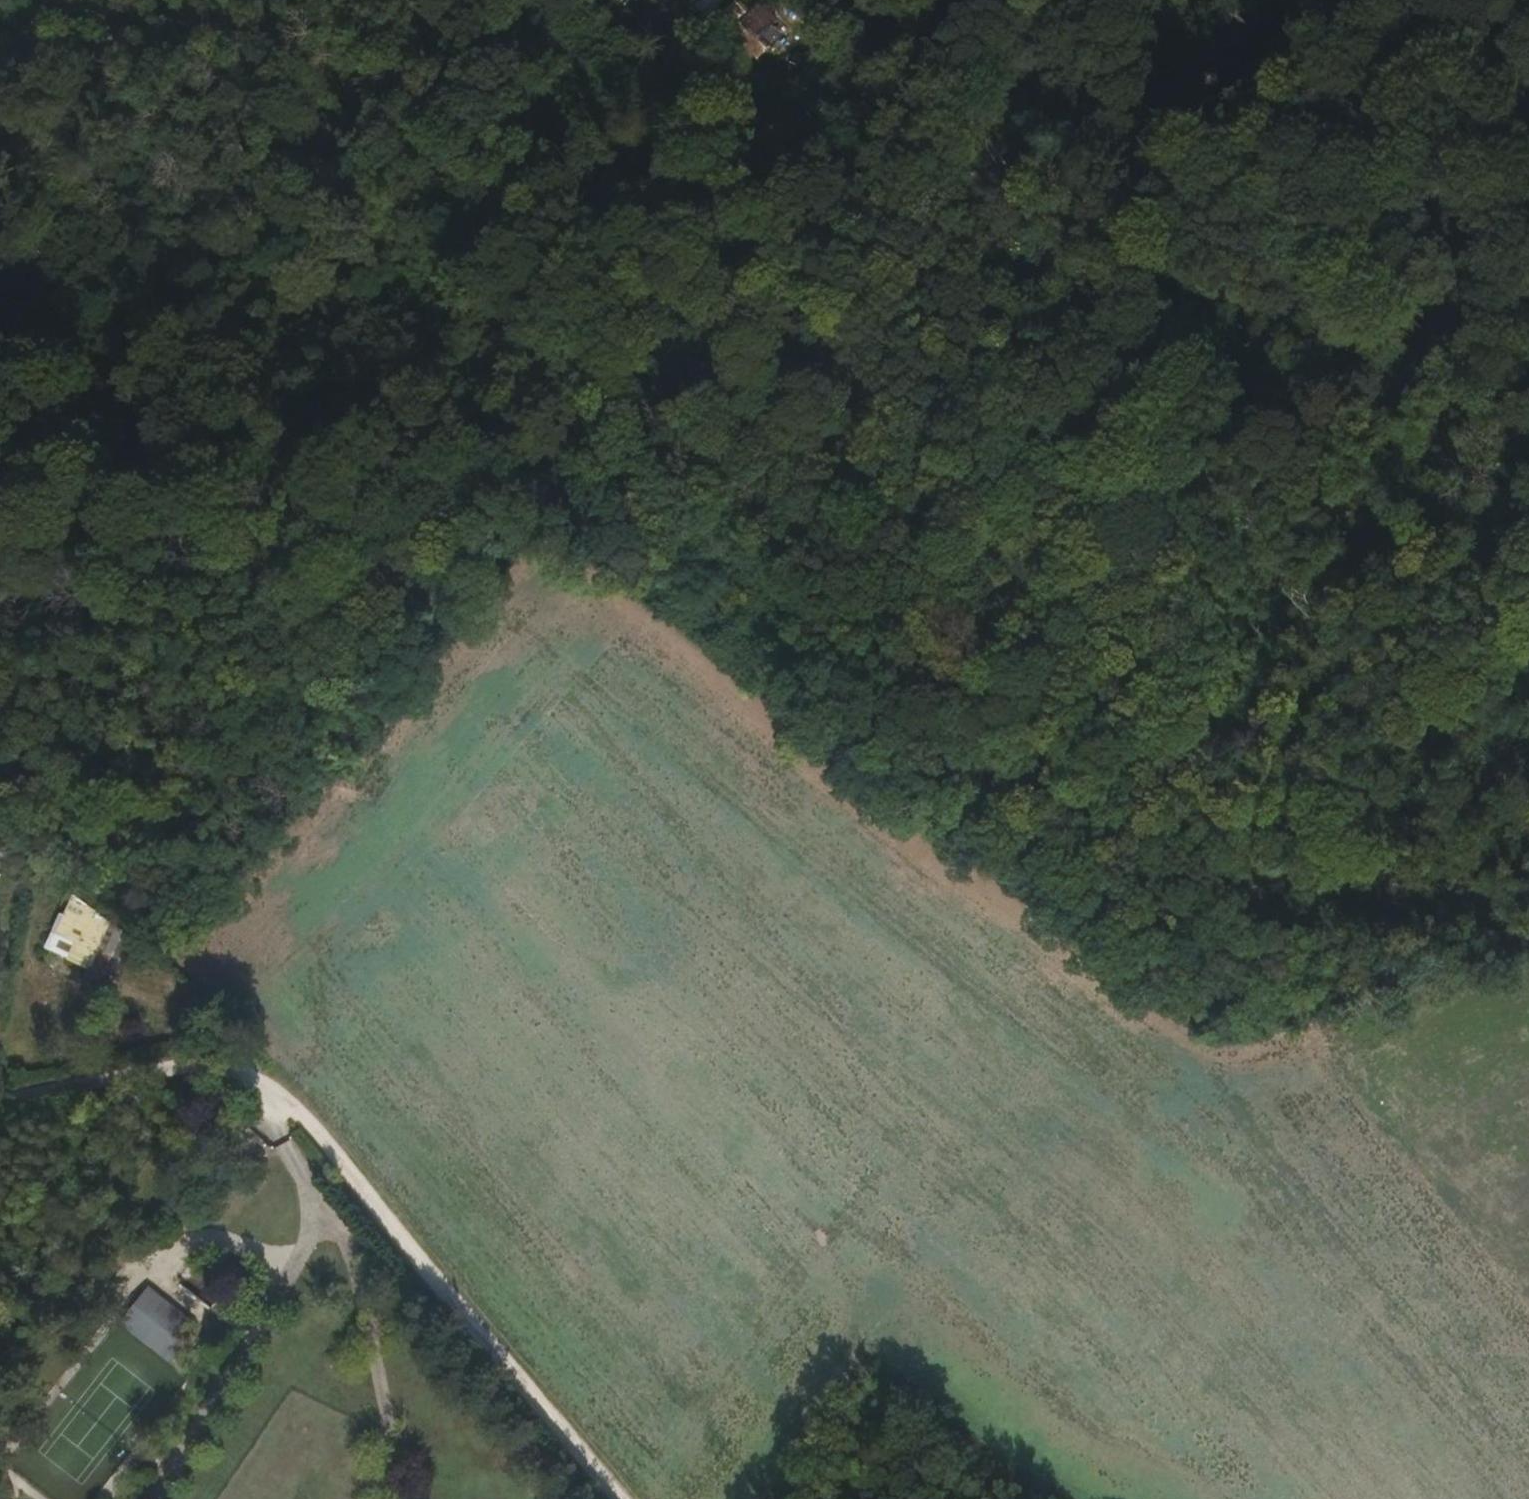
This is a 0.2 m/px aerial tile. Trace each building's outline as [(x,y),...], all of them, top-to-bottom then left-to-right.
[(48,954),(98,976),(119,927),(69,906),(48,954)] [(211,1332),(148,1281),(118,1318),(181,1369),(211,1332)]
